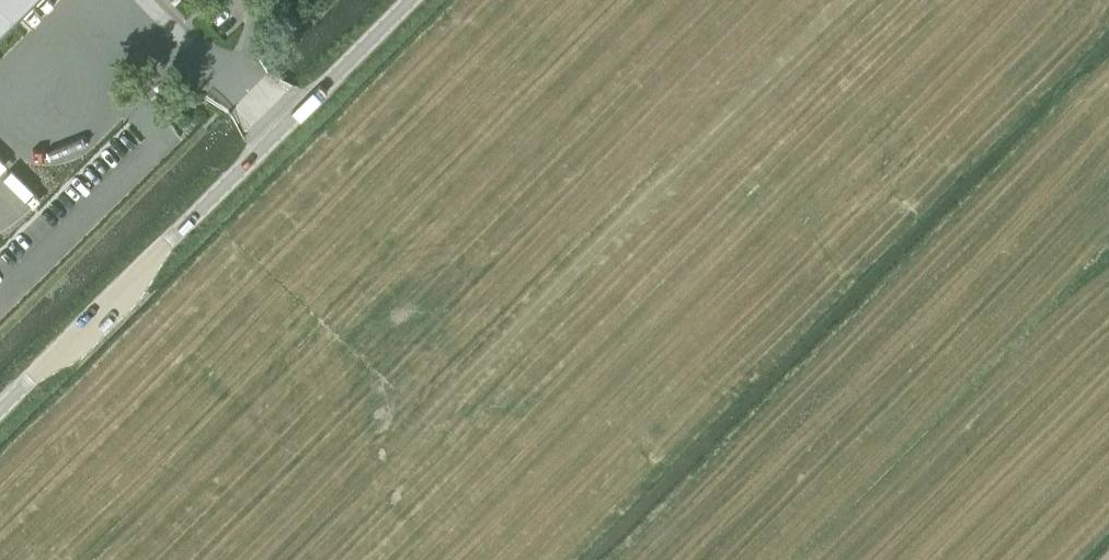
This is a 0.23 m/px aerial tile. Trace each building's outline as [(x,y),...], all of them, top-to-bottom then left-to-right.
[(21,0),(0,0),(0,22),(21,0)]
